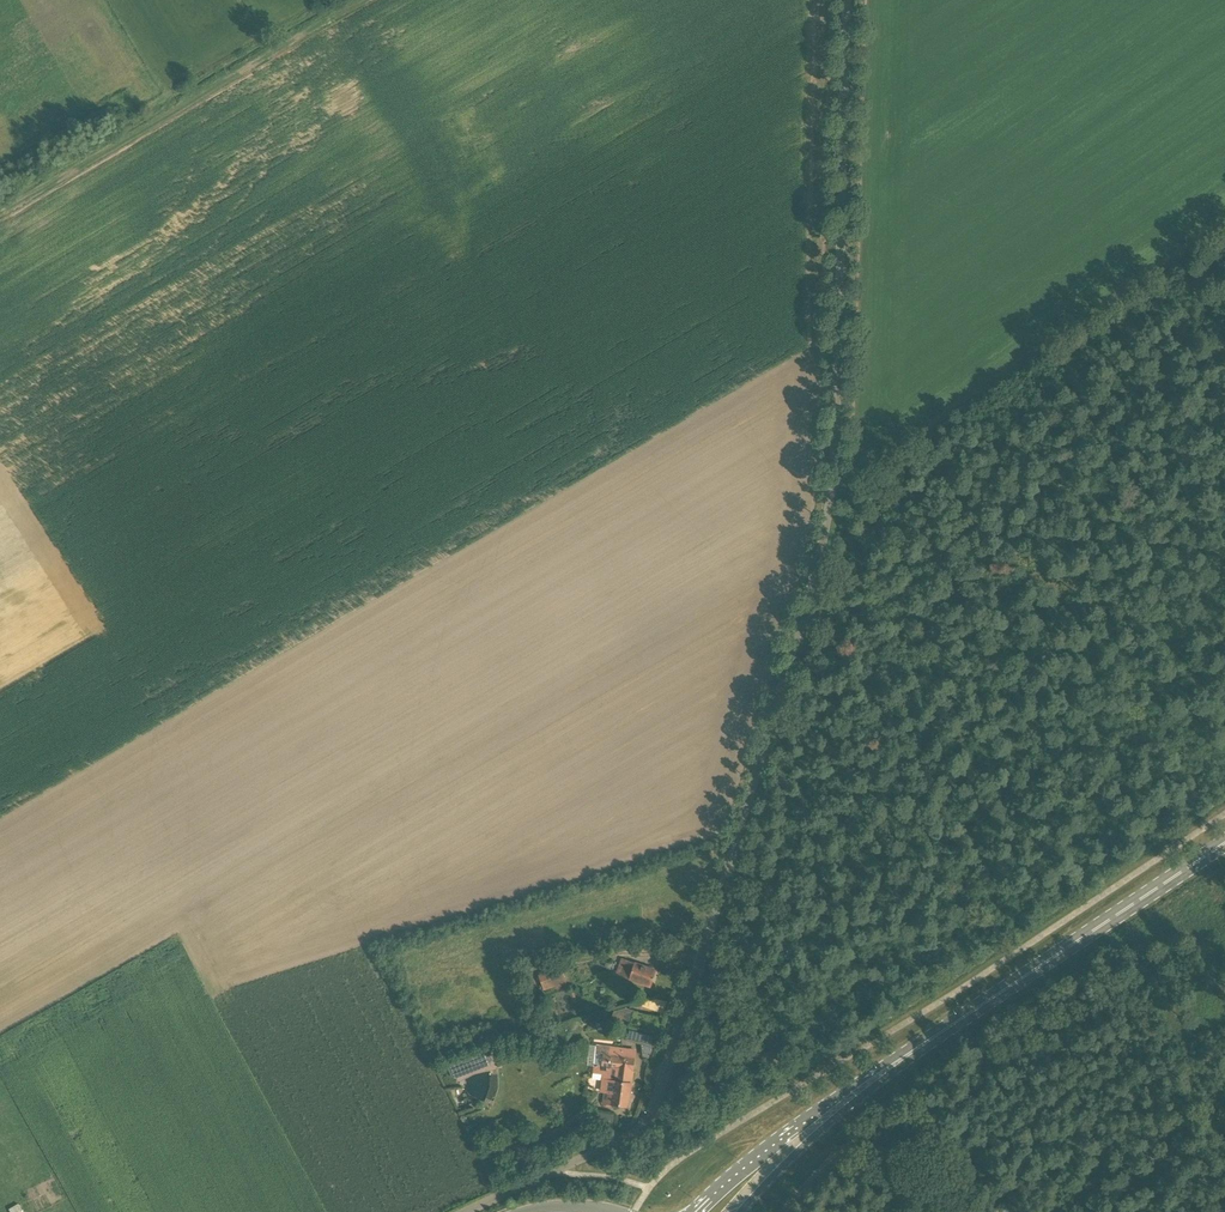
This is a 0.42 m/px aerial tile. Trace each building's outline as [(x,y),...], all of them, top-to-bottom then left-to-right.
[(657,971),(635,963),(622,959),(617,975),(651,987),(657,971)] [(562,969),(540,976),(545,988),(566,981),(562,969)] [(661,1018),(634,1012),(631,1024),(657,1031),(661,1018)] [(636,1051),(596,1046),(594,1065),(596,1065),(596,1066),(608,1068),(612,1075),(611,1080),(607,1080),(607,1081),(604,1080),(603,1092),(605,1092),(603,1103),(628,1107),(636,1051)] [(483,1052),(452,1064),(456,1075),(481,1066),(482,1060),(486,1059),(483,1052)] [(19,1202),(8,1208),(10,1211),(24,1211),(19,1202)]
